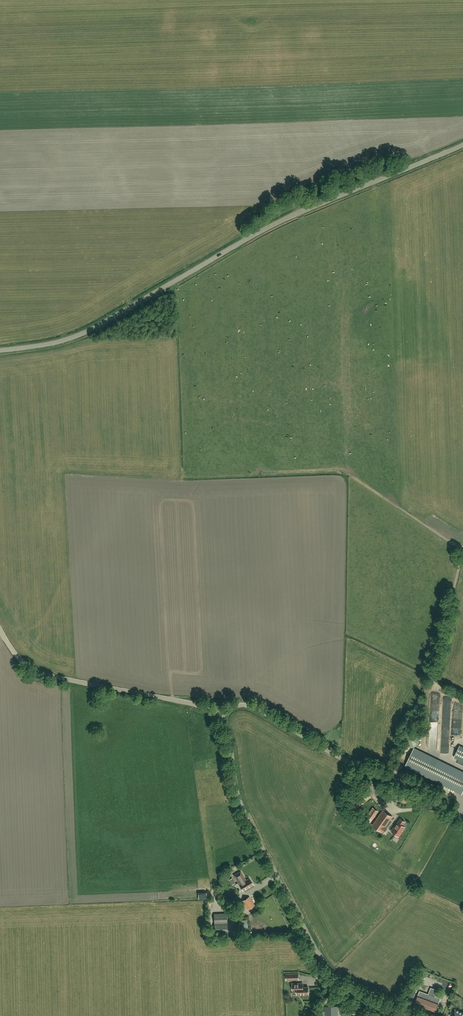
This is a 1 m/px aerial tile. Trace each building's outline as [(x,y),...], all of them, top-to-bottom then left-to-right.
[(460,746),(454,757),(462,761),(462,747),(460,746)] [(405,766),(462,794),(462,792),(462,772),(414,748),(405,766)] [(366,791),(350,803),(355,809),(371,797),(366,791)] [(402,793),(400,801),(415,805),(418,798),(402,793)] [(383,810),(373,825),(384,833),(388,828),(385,827),(392,816),(383,810)] [(370,823),(375,816),(370,813),(365,819),(370,823)] [(399,836),(401,832),(405,827),(402,825),(405,822),(401,818),(396,825),(395,825),(392,830),(392,831),(399,836)] [(240,871),(234,875),(240,884),(239,884),(243,891),(253,884),(249,878),(246,880),(240,871)] [(255,905),(249,896),(242,901),(248,909),(255,905)] [(227,914),(214,914),(215,933),(227,932),(227,914)] [(248,919),(238,919),(238,931),(248,931),(248,919)] [(308,987),(303,987),(303,983),(298,983),(292,984),(292,991),(296,990),(297,994),(308,994),(308,987)] [(441,998),(436,996),(438,990),(431,987),(428,993),(420,990),(415,1003),(436,1011),(441,998)] [(325,1015),(338,1015),(337,1006),(325,1006),(325,1015)] [(451,1015),(462,1015),(462,1012),(455,1008),(453,1011),(452,1011),(450,1015),(451,1015)]
